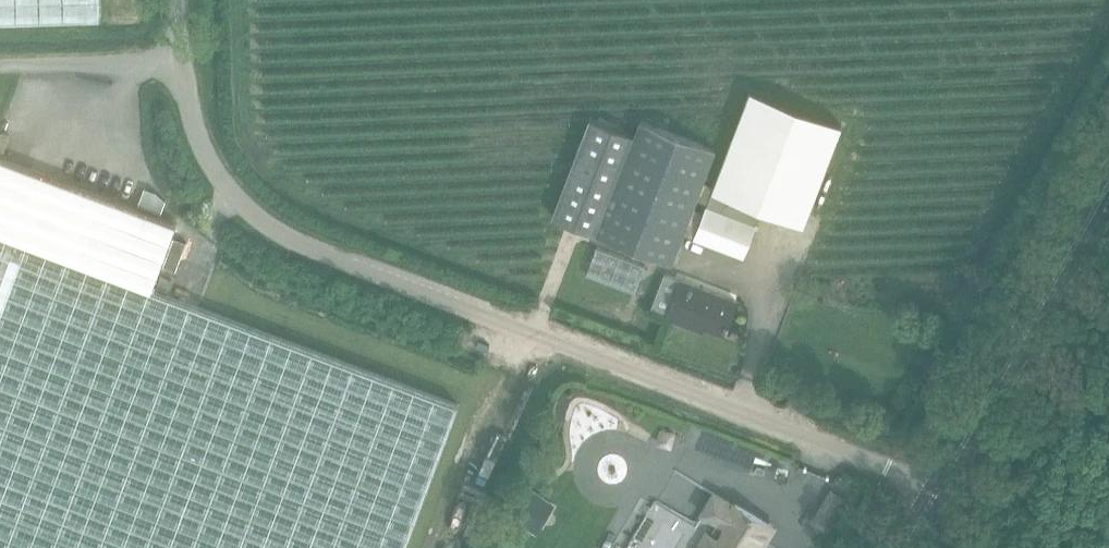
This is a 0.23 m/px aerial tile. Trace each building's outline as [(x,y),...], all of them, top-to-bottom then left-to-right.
[(98,16),(98,0),(0,0),(0,19),(98,16)] [(553,216),(671,262),(682,233),(743,256),(762,206),(775,211),(804,222),(840,125),(750,91),(715,186),(702,181),(715,147),(641,119),(635,134),(591,117),(553,216)] [(41,109),(64,117),(68,105),(45,97),(41,109)] [(457,403),(152,287),(176,223),(0,157),(0,547),(404,547),(457,403)] [(170,247),(181,251),(185,240),(174,236),(170,247)] [(681,279),(666,317),(692,326),(694,322),(724,333),(736,300),(681,279)] [(662,430),(658,445),(671,449),(675,434),(662,430)] [(623,460),(616,468),(628,479),(641,465),(622,447),(616,453),(623,460)] [(479,471),(496,477),(501,465),(484,458),(479,471)] [(831,492),(812,523),(825,531),(844,500),(831,492)] [(533,493),(519,517),(541,530),(555,506),(533,493)] [(703,513),(718,522),(711,534),(716,537),(709,547),(759,547),(772,526),(735,504),(734,505),(715,494),(703,513)]
